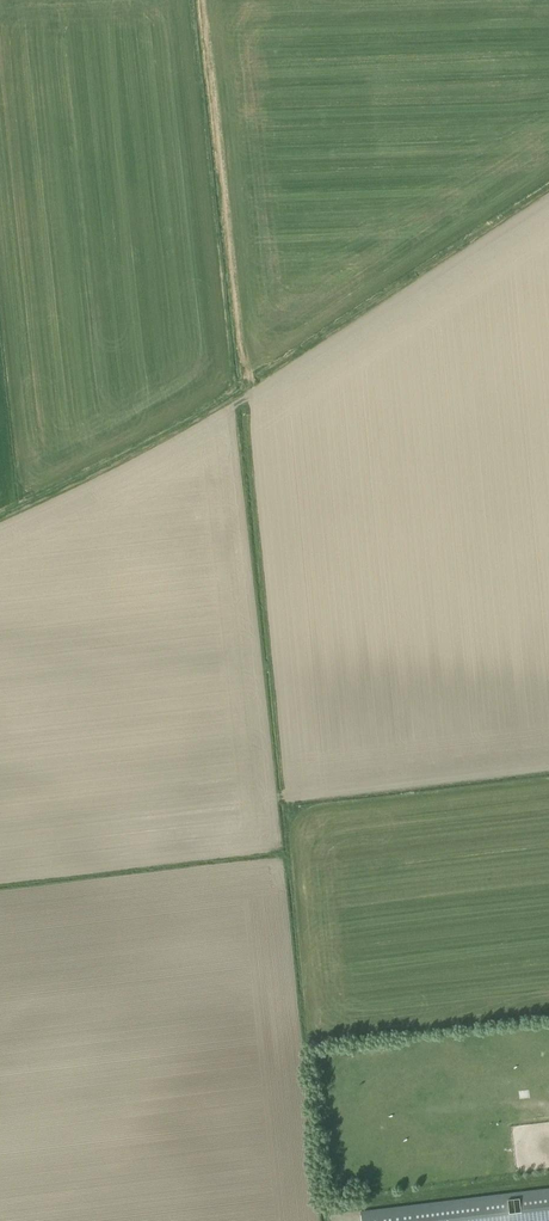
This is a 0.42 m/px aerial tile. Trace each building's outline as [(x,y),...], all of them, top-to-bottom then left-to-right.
[(361,1212),(362,1220),(548,1220),(548,1189),(361,1212)]
